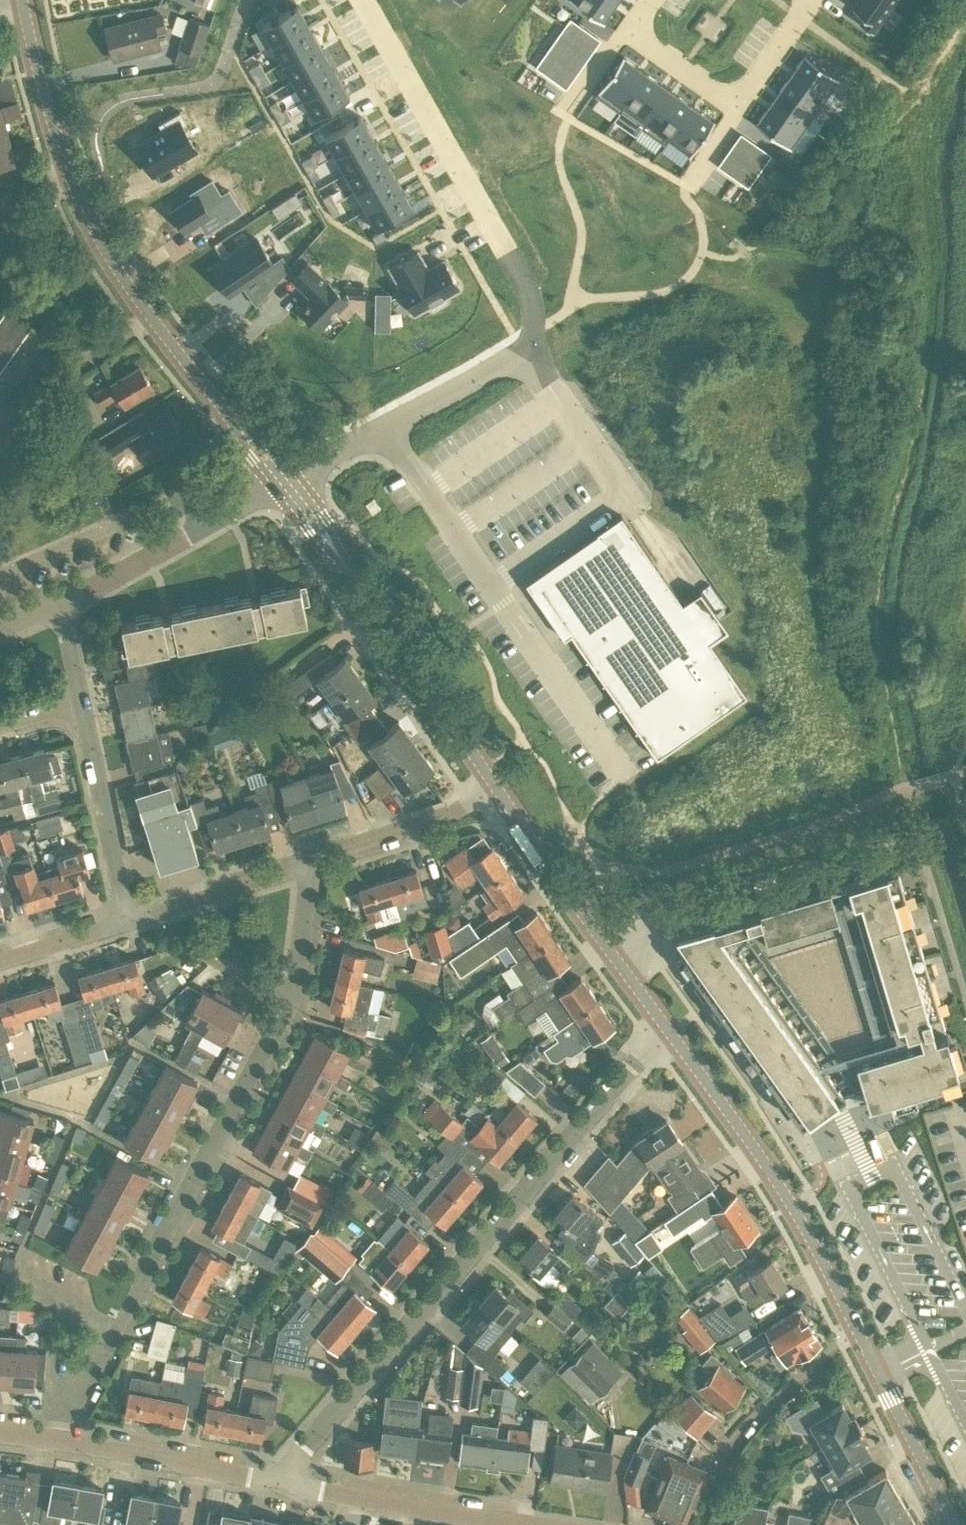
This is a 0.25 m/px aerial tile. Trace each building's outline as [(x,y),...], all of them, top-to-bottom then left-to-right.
[(604,23),(605,22),(604,21),(619,0),(571,0),(604,23)] [(851,6),(864,15),(859,22),(872,31),(894,0),(855,0),(851,6)] [(297,4),(261,24),(271,43),(308,22),(297,4)] [(158,33),(167,31),(163,13),(105,29),(114,59),(161,46),(158,33)] [(200,54),(210,23),(188,16),(174,61),(195,65),(199,53),(200,54)] [(570,17),(564,25),(574,32),(580,24),(570,17)] [(308,22),(271,43),(282,61),(318,40),(308,22)] [(564,25),(558,34),(568,40),(574,32),(564,25)] [(558,34),(553,41),(563,48),(568,40),(558,34)] [(318,40),(282,61),(292,79),(328,58),(318,40)] [(553,41),(547,50),(557,56),(563,48),(553,41)] [(808,49),(792,72),(828,97),(844,75),(808,49)] [(547,50),(541,58),(551,64),(557,56),(547,50)] [(623,55),(595,95),(596,96),(597,95),(619,111),(646,72),(624,57),(624,56),(623,55)] [(328,58),(292,79),(302,97),(339,77),(328,58)] [(541,58),(535,66),(545,73),(551,64),(541,58)] [(260,64),(250,70),(254,77),(264,71),(260,64)] [(254,77),(258,85),(268,79),(264,71),(254,77)] [(619,111),(613,119),(635,134),(641,126),(668,88),(646,72),(619,111)] [(792,72),(776,94),(812,120),(828,97),(792,72)] [(339,77),(302,97),(313,116),(349,95),(339,77)] [(0,83),(0,105),(16,101),(12,81),(0,83)] [(642,127),(634,137),(655,152),(662,141),(664,142),(691,104),(668,88),(641,126),(642,127)] [(776,94),(760,117),(796,142),(812,120),(776,94)] [(276,100),(269,104),(275,115),(282,111),(276,100)] [(7,133),(3,117),(19,113),(16,101),(0,105),(0,135),(7,133)] [(665,143),(660,150),(681,165),(688,155),(690,156),(715,120),(713,119),(713,120),(691,104),(664,142),(665,143)] [(282,111),(275,115),(281,125),(288,121),(282,111)] [(360,115),(324,135),(335,154),(371,133),(360,115)] [(165,135),(139,148),(154,177),(197,154),(183,128),(188,125),(183,116),(162,128),(165,135)] [(256,138),(263,150),(278,142),(271,130),(256,138)] [(13,162),(7,133),(0,135),(0,165),(13,162)] [(371,133),(335,154),(345,172),(381,151),(371,133)] [(761,147),(755,155),(765,162),(771,154),(761,147)] [(381,151),(345,172),(355,190),(392,169),(381,151)] [(755,155),(750,163),(760,170),(765,162),(755,155)] [(308,156),(301,160),(307,170),(314,166),(308,156)] [(750,163),(744,171),(754,178),(760,170),(750,163)] [(314,166),(307,170),(313,181),(320,177),(314,166)] [(392,169),(355,190),(366,208),(402,188),(392,169)] [(744,171),(738,179),(748,186),(754,178),(744,171)] [(192,198),(172,210),(186,232),(200,223),(203,226),(208,223),(212,229),(242,210),(229,190),(221,195),(213,181),(191,195),(192,198)] [(402,188),(366,208),(376,227),(412,206),(402,188)] [(295,192),(287,197),(294,209),(302,203),(295,192)] [(329,192),(322,196),(328,207),(335,203),(329,192)] [(335,203),(328,207),(334,217),(341,213),(335,203)] [(382,229),(371,235),(375,242),(386,236),(382,229)] [(254,237),(210,270),(229,295),(258,273),(270,288),(290,265),(282,255),(273,261),(254,237)] [(417,250),(390,266),(400,284),(399,285),(414,312),(459,287),(443,260),(425,270),(422,266),(425,264),(417,250)] [(336,291),(327,282),(306,260),(290,276),(311,298),(300,309),(319,328),(345,301),(345,300),(349,297),(365,298),(366,285),(344,284),(336,291)] [(391,293),(375,293),(375,303),(390,303),(391,293)] [(32,323),(8,306),(0,317),(0,370),(32,323)] [(124,408),(153,390),(138,366),(93,394),(101,407),(118,397),(124,408)] [(149,423),(142,411),(100,436),(112,456),(137,441),(148,461),(184,439),(168,412),(149,423)] [(621,514),(597,531),(603,541),(538,586),(657,757),(746,694),(710,642),(728,629),(700,589),(682,602),(621,514)] [(211,605),(218,637),(306,618),(299,586),(260,594),(260,597),(251,599),(250,596),(211,605)] [(123,657),(218,637),(211,605),(171,613),(171,616),(162,618),(162,615),(122,623),(124,637),(119,638),(123,657)] [(332,697),(359,678),(344,657),(337,662),(330,653),(288,682),(296,693),(317,678),(332,697)] [(150,704),(144,677),(155,675),(151,660),(126,665),(129,679),(114,682),(117,699),(121,698),(124,709),(120,710),(120,711),(150,704)] [(104,679),(114,677),(112,668),(102,670),(104,679)] [(349,731),(370,716),(373,720),(377,717),(367,704),(375,699),(359,678),(332,697),(347,718),(342,721),(349,731)] [(272,703),(285,695),(277,680),(264,688),(272,703)] [(243,719),(268,710),(263,697),(238,705),(243,719)] [(126,740),(156,733),(151,709),(161,707),(160,702),(150,704),(120,711),(123,727),(127,727),(130,738),(126,738),(126,740)] [(369,744),(383,764),(387,769),(396,762),(395,761),(398,758),(397,757),(415,744),(397,721),(386,729),(377,717),(373,720),(370,716),(349,731),(357,742),(365,736),(370,743),(369,744)] [(196,744),(208,733),(206,722),(192,725),(196,744)] [(156,733),(126,740),(129,756),(133,755),(136,767),(132,767),(132,768),(162,762),(156,733)] [(425,774),(433,769),(415,744),(397,757),(398,758),(395,761),(396,762),(387,769),(383,764),(364,778),(379,799),(399,784),(403,790),(425,774)] [(29,780),(28,780),(32,794),(38,813),(62,807),(57,787),(44,791),(40,777),(52,774),(45,748),(22,754),(29,780)] [(28,780),(29,780),(22,754),(0,760),(0,766),(5,786),(6,786),(8,795),(12,811),(14,819),(26,816),(17,783),(28,780)] [(305,775),(318,816),(344,808),(335,778),(347,775),(339,758),(330,761),(332,767),(305,775)] [(151,790),(137,794),(144,818),(176,808),(176,807),(187,803),(176,767),(147,776),(151,790)] [(292,825),(318,816),(305,775),(281,782),(279,777),(266,781),(272,800),(274,808),(285,804),(292,825)] [(260,803),(272,800),(266,781),(254,785),(255,791),(243,795),(247,806),(233,810),(243,840),(269,832),(260,803)] [(12,811),(8,795),(0,797),(0,811),(1,814),(12,811)] [(243,840),(233,810),(221,814),(217,803),(205,806),(203,798),(187,803),(196,822),(196,823),(208,819),(217,849),(243,840)] [(186,825),(196,822),(187,803),(176,807),(176,808),(144,818),(159,866),(196,855),(186,825)] [(48,816),(36,819),(40,835),(52,831),(48,816)] [(0,829),(0,851),(9,848),(15,847),(13,841),(23,838),(19,824),(0,829)] [(486,885),(508,871),(491,846),(474,858),(465,845),(444,860),(462,886),(479,874),(486,885)] [(56,856),(61,871),(48,874),(47,875),(55,899),(83,890),(79,877),(90,874),(82,848),(56,856)] [(13,859),(12,859),(27,908),(55,899),(47,875),(48,874),(46,868),(36,871),(34,863),(32,863),(29,854),(13,859)] [(791,899),(683,931),(681,936),(691,951),(681,958),(800,1123),(843,1092),(863,1086),(868,1102),(958,1075),(939,1010),(896,867),(857,879),(853,863),(787,883),(791,899)] [(5,878),(1,865),(0,866),(0,895),(9,892),(5,878)] [(387,878),(393,899),(394,899),(400,919),(416,914),(415,908),(426,904),(415,869),(387,878)] [(508,871),(486,885),(494,896),(482,904),(491,918),(525,895),(508,871)] [(380,903),(393,899),(387,878),(358,887),(369,921),(384,916),(380,903)] [(517,960),(553,936),(536,912),(502,935),(496,927),(480,938),(479,937),(455,954),(448,959),(459,974),(506,943),(516,959),(517,960)] [(455,954),(479,937),(468,921),(448,934),(447,934),(455,954)] [(447,934),(448,934),(445,923),(423,930),(433,959),(441,962),(448,958),(448,959),(455,954),(447,934)] [(403,927),(373,936),(376,944),(395,949),(408,944),(403,927)] [(515,1010),(542,991),(536,983),(569,961),(553,936),(517,960),(516,959),(509,964),(521,981),(506,992),(508,995),(491,1007),(500,1019),(515,1009),(515,1010)] [(357,983),(357,982),(361,968),(380,973),(384,958),(343,948),(336,978),(357,983)] [(441,962),(433,959),(417,957),(413,975),(436,982),(441,962)] [(106,967),(112,988),(126,983),(130,996),(145,991),(135,959),(106,967)] [(98,992),(112,988),(106,967),(77,976),(83,997),(73,1000),(78,1017),(90,1058),(91,1058),(88,1050),(104,1046),(92,1007),(102,1004),(98,992)] [(159,1000),(172,993),(160,973),(148,980),(159,1000)] [(558,1028),(598,1002),(581,977),(547,1000),(542,991),(515,1010),(524,1023),(545,1008),(558,1028)] [(374,986),(357,982),(357,983),(336,978),(329,1007),(368,1016),(364,1033),(385,1038),(391,1015),(369,1009),(374,986)] [(26,992),(33,1013),(46,1008),(50,1021),(65,1016),(55,983),(26,992)] [(202,988),(200,992),(189,986),(165,1009),(192,1024),(174,1059),(184,1065),(183,1065),(197,1072),(202,1063),(190,1056),(204,1030),(223,995),(216,992),(214,995),(202,988)] [(19,1017),(33,1013),(26,992),(0,1000),(0,1010),(2,1016),(0,1017),(0,1040),(5,1038),(8,1037),(7,1034),(23,1029),(19,1017)] [(223,995),(204,1030),(223,1040),(240,1009),(230,1004),(232,1000),(223,995)] [(558,1028),(553,1031),(557,1038),(543,1048),(550,1058),(557,1059),(565,1053),(566,1054),(567,1052),(571,1053),(582,1045),(583,1046),(614,1026),(598,1002),(558,1028)] [(75,1063),(90,1058),(78,1017),(63,1022),(75,1063)] [(305,1052),(304,1055),(302,1058),(337,1077),(339,1073),(346,1061),(357,1067),(363,1070),(368,1062),(358,1057),(350,1053),(315,1034),(305,1052)] [(499,1058),(504,1055),(507,1062),(514,1059),(504,1036),(492,1041),(499,1058)] [(9,1051),(5,1038),(0,1040),(0,1054),(9,1051)] [(122,1066),(132,1071),(139,1059),(129,1054),(122,1066)] [(22,1078),(47,1070),(43,1058),(19,1066),(22,1078)] [(345,1089),(350,1079),(339,1073),(337,1077),(302,1058),(290,1081),(324,1100),(327,1096),(334,1083),(345,1089)] [(154,1083),(189,1103),(194,1095),(189,1093),(196,1081),(165,1064),(154,1083)] [(122,1090),(132,1071),(122,1066),(112,1085),(122,1090)] [(16,1073),(2,1077),(6,1089),(20,1084),(16,1073)] [(290,1081),(281,1097),(278,1102),(277,1105),(312,1124),(314,1120),(321,1106),(332,1112),(338,1102),(327,1096),(324,1100),(290,1081)] [(185,1110),(189,1103),(154,1083),(144,1102),(175,1119),(181,1108),(185,1110)] [(570,1095),(584,1103),(591,1091),(578,1083),(570,1095)] [(112,1109),(122,1090),(112,1085),(102,1104),(112,1109)] [(497,1122),(516,1139),(535,1117),(506,1091),(496,1102),(507,1111),(497,1122)] [(516,1139),(497,1122),(486,1113),(477,1123),(467,1114),(461,1121),(436,1098),(423,1113),(446,1133),(450,1136),(458,1127),(471,1139),(478,1144),(497,1161),(516,1139)] [(169,1130),(175,1119),(144,1102),(134,1121),(169,1141),(174,1133),(169,1130)] [(101,1129),(112,1109),(102,1104),(91,1123),(101,1129)] [(277,1105),(268,1120),(267,1122),(265,1126),(264,1128),(300,1147),(302,1143),(303,1141),(309,1130),(315,1133),(320,1135),(325,1126),(314,1120),(312,1124),(277,1105)] [(28,1140),(34,1118),(0,1109),(0,1132),(28,1140)] [(653,1163),(682,1144),(682,1143),(683,1143),(667,1119),(636,1139),(591,1191),(609,1211),(634,1239),(649,1229),(621,1199),(652,1162),(653,1163)] [(165,1149),(169,1141),(134,1121),(124,1141),(154,1158),(161,1146),(165,1149)] [(81,1142),(86,1129),(75,1125),(70,1138),(81,1142)] [(251,1152),(287,1171),(296,1153),(307,1159),(313,1149),(308,1146),(302,1143),(300,1147),(264,1128),(251,1152)] [(28,1140),(0,1132),(0,1155),(22,1161),(28,1140)] [(49,1145),(59,1150),(64,1136),(54,1132),(49,1145)] [(465,1150),(450,1136),(446,1133),(437,1143),(449,1154),(431,1175),(443,1186),(443,1185),(462,1202),(481,1180),(457,1159),(465,1150)] [(682,1144),(653,1163),(670,1188),(672,1191),(667,1195),(678,1209),(716,1184),(706,1169),(697,1166),(682,1144)] [(54,1162),(59,1150),(49,1145),(44,1158),(53,1162),(54,1162)] [(106,1174),(136,1190),(142,1179),(147,1181),(151,1173),(116,1154),(106,1174)] [(22,1161),(0,1155),(0,1177),(16,1181),(22,1161)] [(57,1172),(67,1177),(69,1174),(74,1176),(77,1168),(61,1161),(57,1172)] [(32,1185),(42,1189),(48,1176),(37,1172),(32,1185)] [(59,1198),(67,1177),(57,1172),(50,1186),(51,1187),(48,1193),(59,1198)] [(226,1199),(244,1209),(256,1216),(271,1189),(240,1173),(226,1199)] [(130,1202),(136,1190),(106,1174),(96,1193),(131,1211),(134,1204),(130,1202)] [(443,1224),(462,1202),(443,1185),(443,1186),(431,1175),(414,1195),(394,1178),(384,1189),(411,1212),(419,1203),(443,1224)] [(16,1181),(0,1177),(0,1199),(10,1202),(16,1181)] [(372,1180),(362,1192),(361,1193),(366,1196),(376,1184),(372,1180)] [(311,1225),(324,1203),(313,1197),(287,1183),(275,1206),(311,1225)] [(313,1197),(324,1203),(331,1190),(321,1184),(313,1197)] [(37,1202),(42,1189),(32,1185),(26,1198),(36,1202),(37,1202)] [(126,1220),(131,1211),(96,1193),(86,1212),(116,1228),(122,1218),(126,1220)] [(585,1258),(594,1248),(601,1231),(596,1227),(602,1219),(573,1194),(554,1216),(564,1224),(557,1231),(566,1239),(565,1241),(585,1258)] [(730,1263),(746,1253),(738,1241),(758,1228),(736,1195),(711,1211),(721,1226),(689,1247),(702,1266),(722,1253),(724,1256),(715,1263),(722,1273),(732,1266),(730,1263)] [(256,1216),(244,1209),(226,1199),(211,1225),(242,1242),(243,1241),(256,1216)] [(40,1212),(50,1217),(55,1205),(45,1201),(40,1212)] [(692,1201),(664,1220),(673,1233),(679,1229),(701,1215),(693,1202),(692,1201)] [(15,1225),(26,1229),(31,1216),(30,1216),(20,1212),(15,1225)] [(45,1230),(50,1217),(40,1212),(34,1226),(45,1230)] [(110,1240),(116,1228),(86,1212),(75,1231),(110,1249),(114,1243),(110,1240)] [(377,1238),(408,1265),(427,1243),(396,1216),(377,1238)] [(21,1242),(26,1229),(15,1225),(10,1238),(19,1242),(21,1242)] [(309,1233),(346,1265),(354,1256),(318,1225),(312,1232),(311,1231),(309,1233)] [(106,1258),(110,1249),(75,1231),(65,1250),(96,1267),(102,1255),(106,1258)] [(631,1262),(642,1253),(623,1231),(612,1240),(631,1262)] [(338,1275),(346,1265),(309,1233),(294,1251),(301,1257),(304,1254),(335,1281),(338,1277),(342,1281),(324,1302),(355,1328),(374,1305),(338,1275)] [(564,1274),(572,1265),(537,1235),(519,1256),(536,1270),(532,1274),(544,1284),(549,1284),(560,1270),(564,1274)] [(408,1265),(377,1238),(376,1239),(374,1237),(361,1252),(363,1254),(358,1260),(389,1287),(408,1265)] [(245,1255),(255,1261),(260,1250),(251,1245),(245,1255)] [(186,1273),(204,1283),(212,1269),(224,1276),(231,1263),(200,1247),(186,1273)] [(1,1267),(12,1270),(15,1257),(4,1254),(1,1267)] [(605,1276),(614,1266),(598,1255),(591,1264),(605,1276)] [(786,1282),(770,1257),(748,1271),(746,1267),(734,1274),(741,1284),(738,1286),(750,1304),(786,1282)] [(593,1283),(600,1274),(583,1260),(575,1269),(593,1283)] [(12,1270),(1,1267),(0,1270),(0,1281),(8,1283),(12,1270)] [(197,1296),(204,1283),(186,1273),(171,1299),(203,1316),(210,1303),(197,1296)] [(610,1282),(633,1303),(639,1297),(616,1276),(610,1282)] [(619,1318),(633,1303),(610,1282),(610,1283),(617,1289),(603,1304),(619,1318)] [(479,1303),(511,1330),(521,1317),(524,1319),(533,1308),(515,1292),(511,1297),(495,1284),(479,1303)] [(317,1334),(335,1350),(355,1328),(324,1302),(305,1285),(297,1294),(307,1303),(305,1305),(311,1310),(302,1320),(289,1317),(288,1316),(278,1328),(277,1336),(309,1342),(317,1334)] [(559,1304),(574,1315),(581,1305),(567,1294),(559,1304)] [(563,1328),(572,1317),(554,1302),(545,1313),(563,1328)] [(721,1341),(738,1331),(720,1302),(698,1317),(715,1338),(716,1338),(719,1343),(721,1341)] [(498,1356),(495,1353),(513,1332),(510,1330),(511,1330),(479,1303),(463,1322),(479,1335),(474,1340),(475,1340),(472,1344),(493,1362),(498,1356)] [(247,1353),(254,1310),(243,1304),(232,1334),(226,1331),(221,1342),(247,1353)] [(700,1352),(714,1339),(697,1318),(698,1317),(688,1305),(675,1317),(685,1328),(682,1331),(700,1352)] [(18,1307),(0,1306),(0,1317),(17,1318),(18,1307)] [(738,1331),(721,1341),(728,1352),(730,1351),(734,1358),(740,1354),(745,1362),(775,1343),(777,1347),(769,1351),(778,1365),(785,1361),(786,1362),(820,1340),(798,1307),(752,1336),(745,1327),(738,1331)] [(166,1359),(176,1323),(157,1318),(147,1353),(166,1359)] [(15,1335),(0,1334),(0,1382),(11,1383),(15,1335)] [(15,1335),(11,1383),(23,1384),(23,1389),(33,1390),(37,1349),(25,1348),(26,1336),(15,1335)] [(273,1359),(274,1359),(305,1365),(309,1344),(309,1342),(277,1336),(273,1359)] [(590,1403),(623,1371),(593,1340),(560,1372),(590,1403)] [(467,1353),(465,1351),(454,1341),(451,1365),(449,1365),(446,1395),(459,1397),(461,1397),(467,1353)] [(467,1353),(483,1366),(483,1365),(497,1377),(508,1364),(498,1356),(493,1362),(472,1344),(465,1351),(467,1353)] [(694,1369),(694,1372),(694,1374),(696,1380),(699,1385),(713,1397),(725,1407),(743,1386),(730,1375),(733,1372),(711,1352),(702,1363),(698,1360),(697,1362),(696,1363),(695,1365),(694,1367),(694,1369)] [(477,1405),(483,1366),(467,1353),(461,1397),(459,1397),(459,1403),(477,1405)] [(274,1359),(273,1359),(247,1354),(243,1373),(270,1378),(274,1359)] [(157,1395),(153,1417),(183,1422),(186,1403),(197,1405),(206,1357),(196,1355),(195,1360),(188,1359),(184,1380),(176,1379),(172,1398),(157,1395)] [(153,1417),(157,1395),(144,1393),(147,1379),(130,1376),(123,1411),(153,1417)] [(232,1431),(236,1410),(223,1408),(225,1394),(208,1391),(202,1426),(232,1431)] [(379,1450),(413,1454),(416,1425),(420,1397),(386,1392),(379,1450)] [(236,1410),(232,1431),(261,1437),(264,1420),(272,1422),(277,1397),(252,1393),(248,1412),(236,1410)] [(672,1416),(676,1419),(695,1436),(714,1414),(692,1394),(672,1416)] [(517,1414),(519,1401),(503,1399),(501,1412),(517,1414)] [(820,1447),(860,1424),(853,1414),(849,1416),(841,1403),(823,1413),(815,1399),(787,1415),(793,1426),(816,1430),(824,1444),(820,1446),(820,1447)] [(676,1419),(672,1416),(666,1410),(656,1423),(666,1432),(676,1419)] [(416,1425),(413,1454),(446,1458),(451,1420),(429,1417),(428,1426),(416,1425)] [(491,1465),(495,1434),(485,1433),(486,1423),(472,1421),(470,1431),(462,1430),(458,1460),(491,1465)] [(856,1459),(870,1451),(862,1437),(866,1435),(860,1424),(820,1447),(832,1467),(820,1474),(833,1496),(835,1491),(838,1488),(841,1486),(859,1476),(855,1469),(861,1466),(856,1459)] [(495,1434),(491,1465),(525,1469),(530,1430),(508,1427),(507,1436),(495,1434)] [(372,1466),(375,1441),(346,1437),(342,1463),(372,1466)] [(606,1487),(611,1452),(556,1444),(550,1478),(606,1487)] [(645,1472),(650,1457),(635,1450),(629,1464),(645,1471),(645,1472)] [(658,1479),(697,1495),(707,1472),(668,1455),(658,1479)] [(640,1485),(645,1472),(645,1471),(629,1464),(623,1477),(625,1499),(641,1505),(640,1485)] [(885,1469),(844,1493),(841,1486),(838,1488),(835,1491),(833,1496),(822,1518),(789,1511),(786,1524),(918,1524),(885,1469)] [(20,1524),(31,1524),(36,1491),(23,1489),(25,1475),(0,1472),(0,1475),(0,1522),(20,1524)] [(73,1512),(78,1483),(54,1479),(51,1495),(44,1493),(39,1522),(53,1524),(55,1516),(53,1515),(55,1509),(73,1512)] [(685,1524),(697,1495),(658,1479),(646,1507),(685,1524)] [(105,1504),(99,1502),(102,1488),(78,1483),(73,1512),(71,1521),(87,1524),(101,1524),(105,1504)] [(156,1497),(132,1492),(129,1508),(122,1506),(119,1524),(151,1524),(156,1497)] [(151,1524),(182,1524),(183,1518),(177,1517),(181,1501),(156,1497),(151,1524)] [(768,1507),(738,1502),(734,1524),(764,1524),(768,1507)] [(251,1515),(250,1515),(249,1519),(222,1514),(223,1510),(222,1510),(219,1524),(249,1524),(251,1515)]
